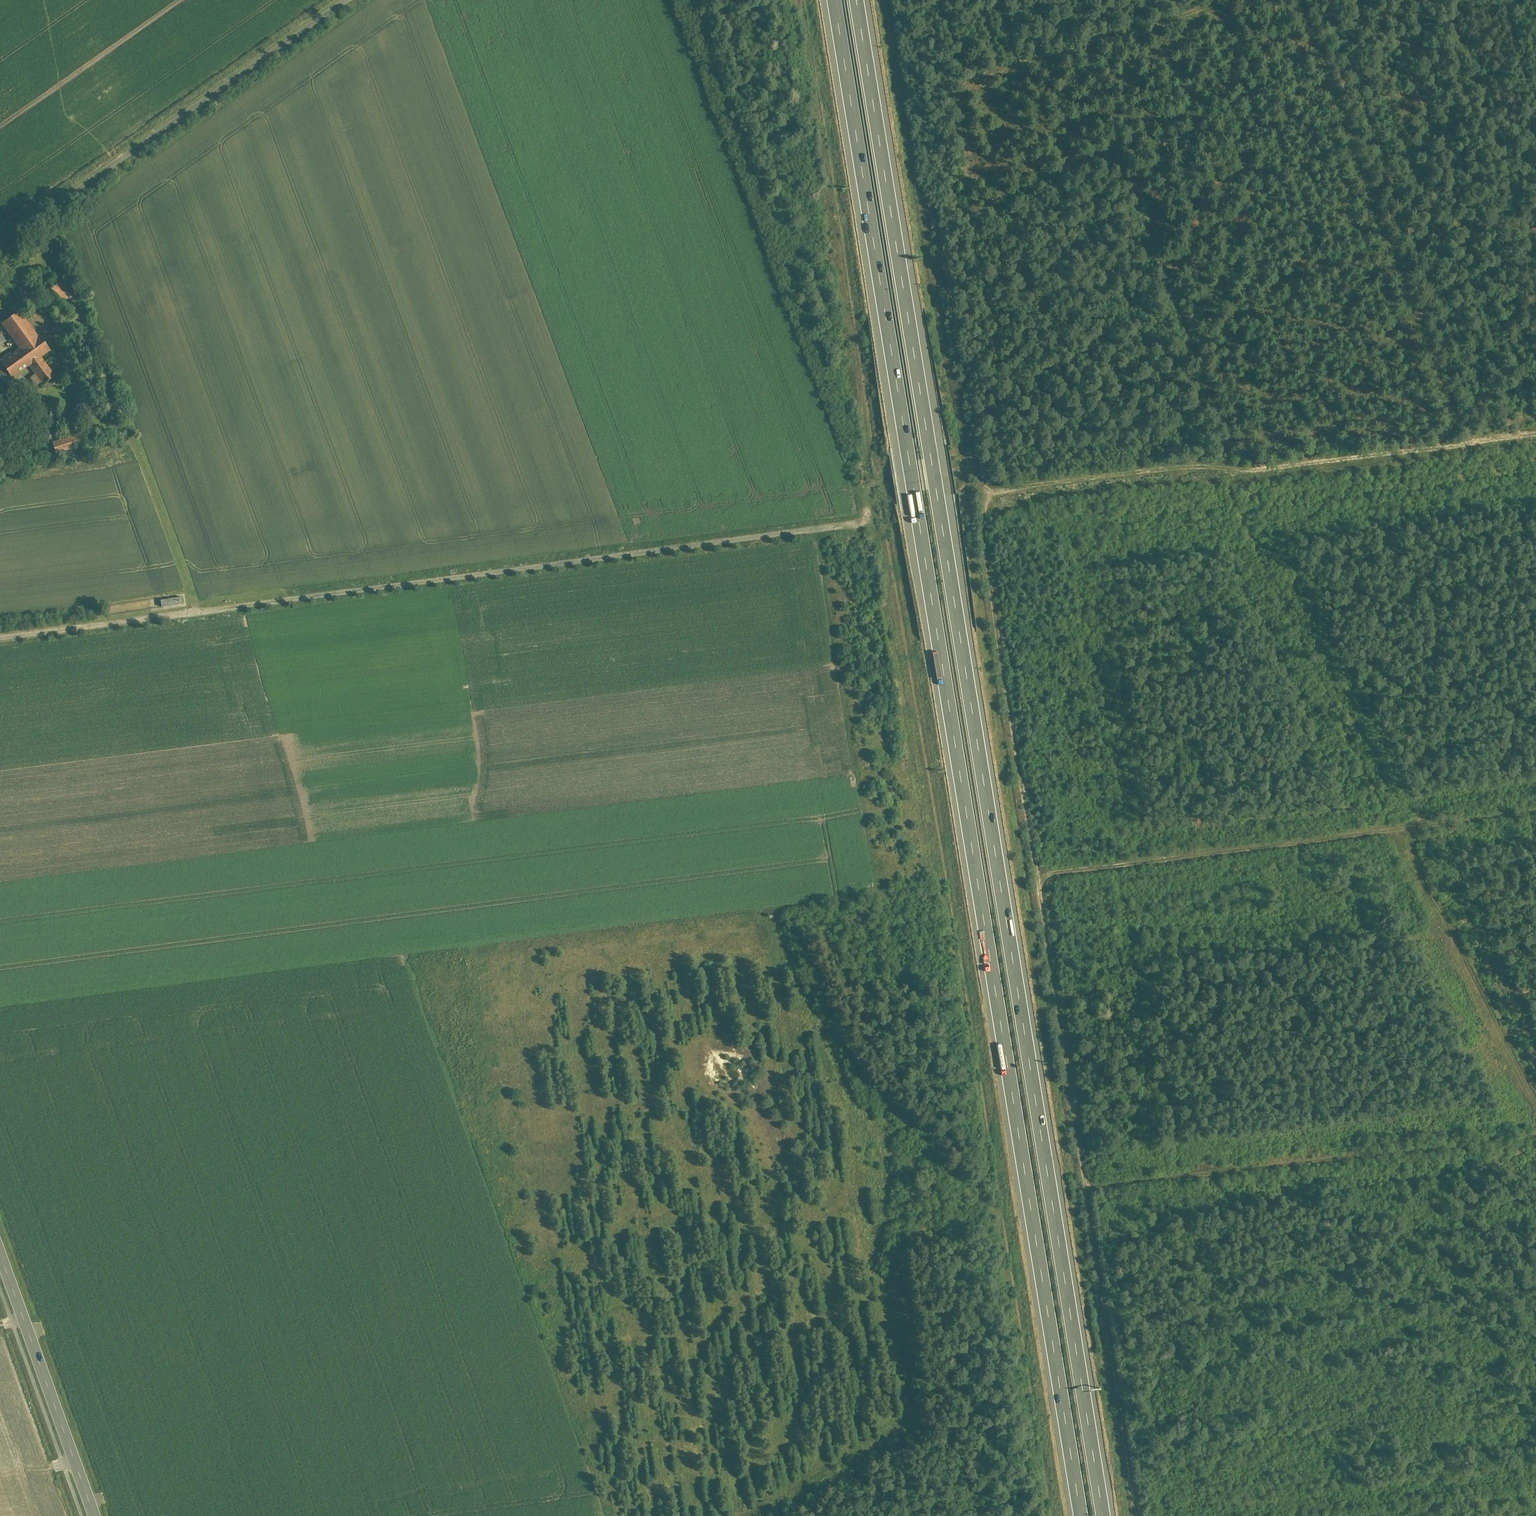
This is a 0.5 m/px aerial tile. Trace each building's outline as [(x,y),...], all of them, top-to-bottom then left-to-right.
[(78,305),(61,278),(44,289),(61,316),(78,305)] [(18,309),(0,321),(0,327),(14,348),(34,334),(18,309)] [(34,334),(14,348),(0,357),(0,367),(6,376),(27,363),(39,355),(45,351),(34,334)] [(52,374),(39,355),(27,363),(40,382),(52,374)] [(90,441),(86,430),(51,443),(55,454),(90,441)] [(165,605),(185,602),(184,597),(164,600),(165,605)]
